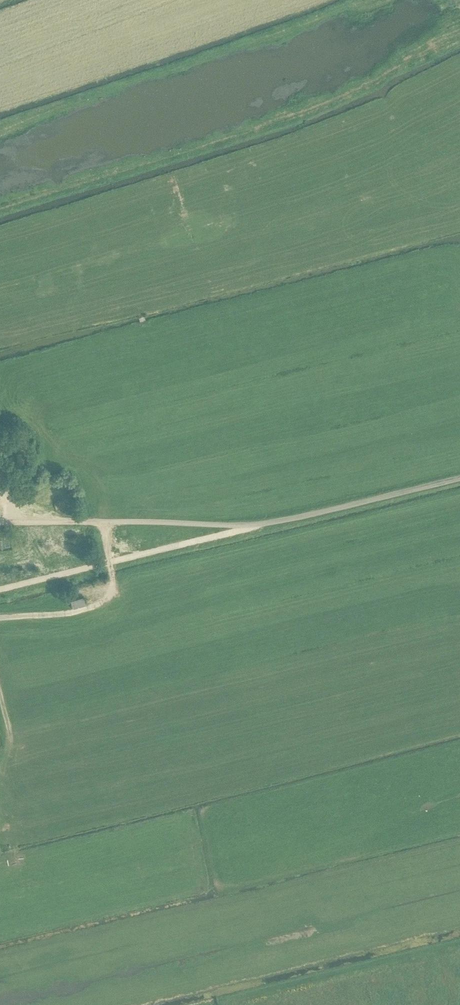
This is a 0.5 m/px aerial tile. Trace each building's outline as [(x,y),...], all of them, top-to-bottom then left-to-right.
[(68,602),(71,601),(73,608),(86,605),(84,597),(71,600),(70,595),(66,596),(68,602)]
